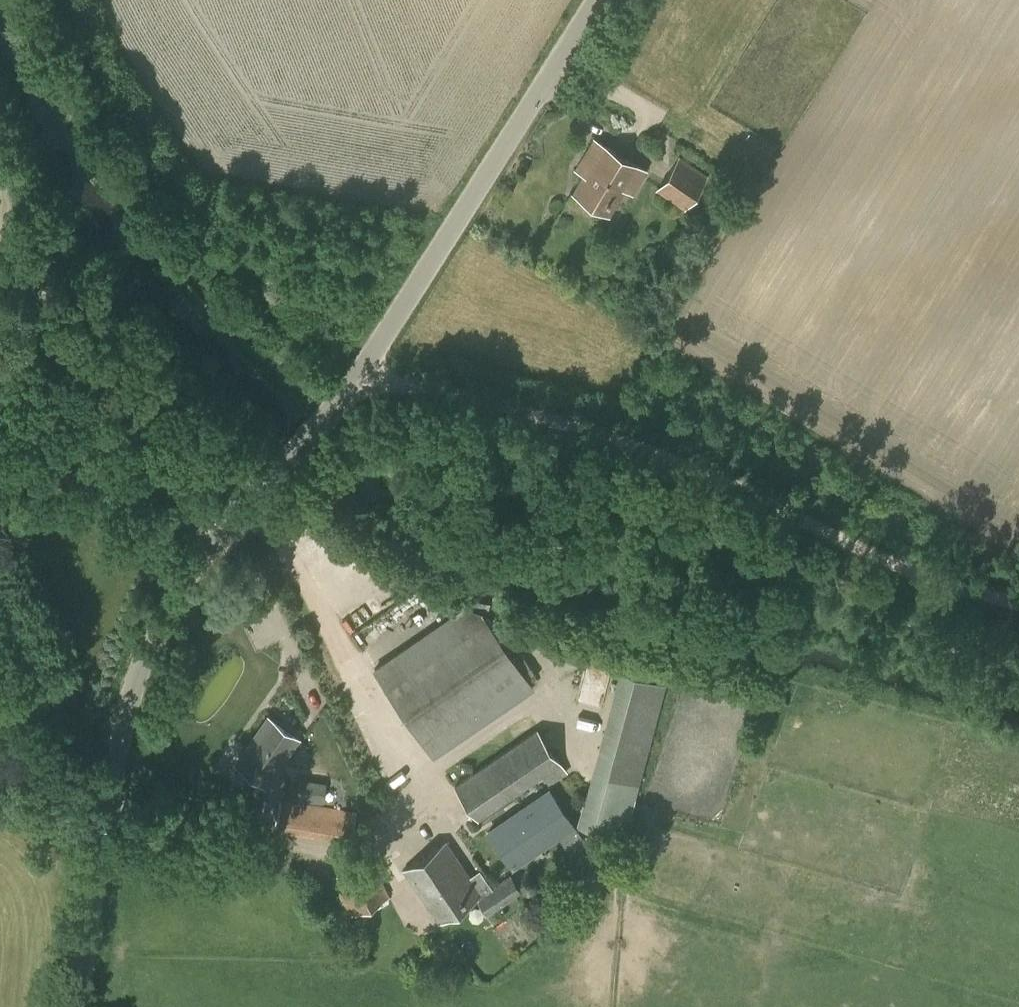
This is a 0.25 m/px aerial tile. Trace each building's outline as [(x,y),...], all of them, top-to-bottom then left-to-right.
[(572,192),(610,214),(625,189),(633,193),(647,169),(602,142),(572,192)] [(679,156),(656,190),(685,210),(708,175),(679,156)] [(374,669),(389,690),(433,755),(532,687),(482,612),(464,607),(374,669)] [(619,671),(579,825),(625,837),(665,683),(619,671)] [(270,718),(238,763),(264,781),(296,736),(270,718)] [(454,784),(479,822),(543,776),(551,787),(569,772),(538,728),(454,784)] [(298,798),(326,799),(327,777),(298,777),(298,798)] [(489,832),(512,865),(573,823),(550,790),(489,832)] [(357,812),(281,798),(276,829),(351,840),(357,812)] [(446,841),(404,869),(440,922),(478,895),(489,913),(522,891),(511,875),(491,888),(489,885),(480,891),(446,841)] [(332,878),(349,915),(389,895),(371,859),(332,878)]
